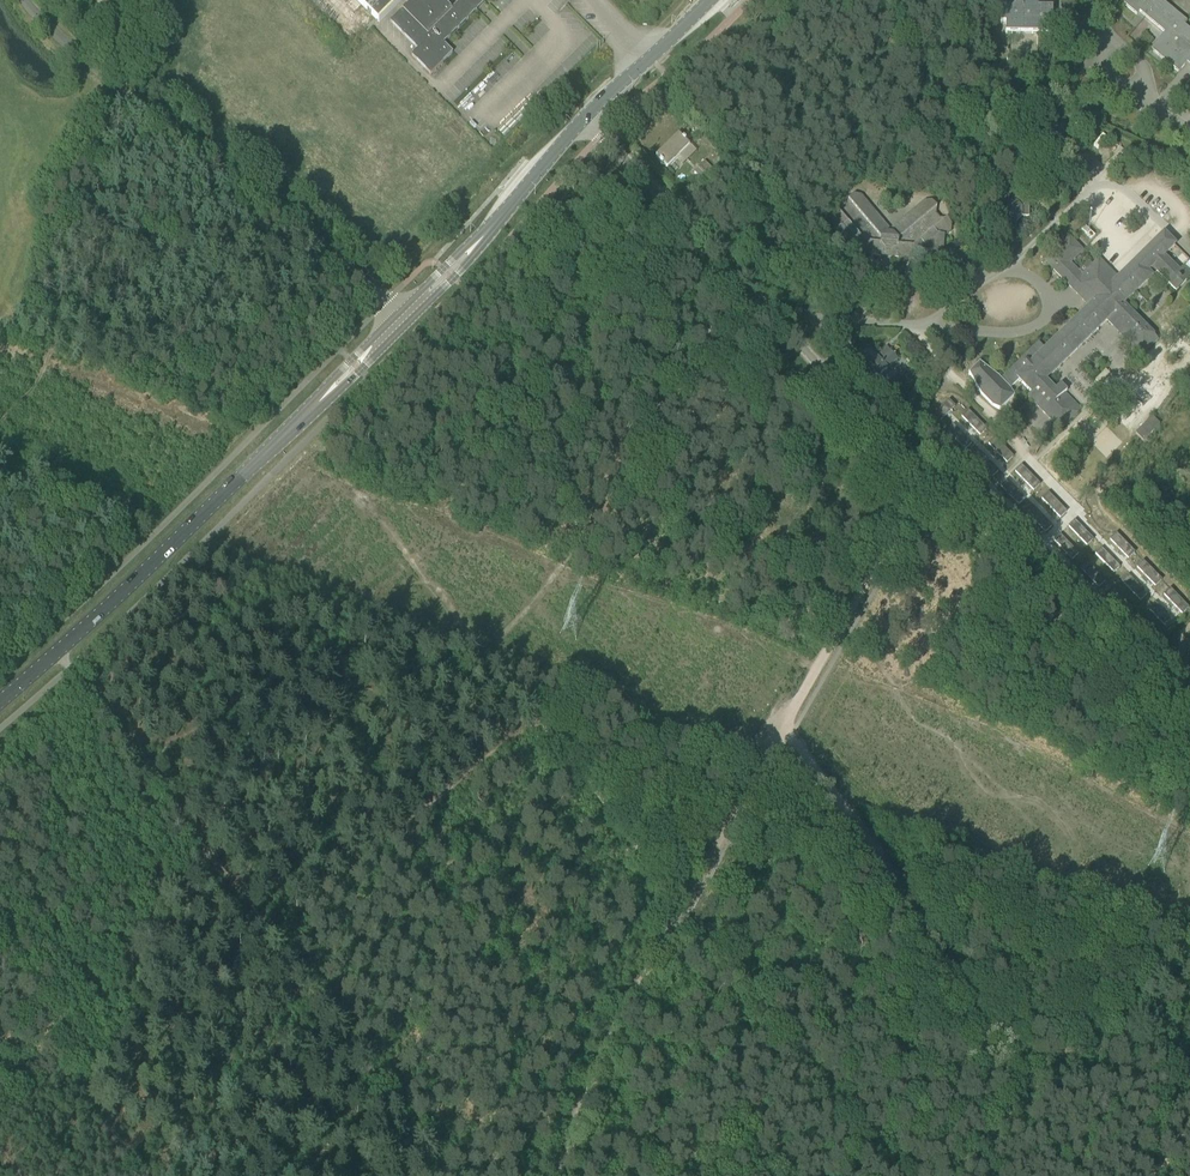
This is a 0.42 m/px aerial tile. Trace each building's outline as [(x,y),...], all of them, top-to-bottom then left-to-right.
[(379,23),(401,0),(356,0),(379,23)] [(390,22),(417,49),(411,56),(430,75),(453,52),(443,43),(477,10),(474,7),(481,0),(412,0),(390,22)] [(1050,0),(1038,0),(1038,8),(1037,8),(1037,5),(1013,5),(1013,7),(1000,7),(1000,23),(1005,24),(1005,33),(1037,34),(1037,56),(1032,56),(1032,61),(1049,61),(1050,34),(1052,34),(1052,8),(1050,8),(1050,0)] [(1122,3),(1136,15),(1139,12),(1164,33),(1150,49),(1178,73),(1186,63),(1189,66),(1189,30),(1184,25),(1187,22),(1161,0),(1124,0),(1122,3)] [(628,117),(638,127),(639,129),(646,122),(635,111),(628,117)] [(685,142),(688,138),(682,131),(656,157),(667,168),(675,160),(689,146),(685,142)] [(1021,162),(1031,152),(1027,148),(1017,158),(1021,162)] [(1032,173),(1042,163),(1039,159),(1028,169),(1032,173)] [(712,169),(714,166),(709,161),(706,163),(704,162),(698,169),(706,177),(713,170),(712,169)] [(890,229),(862,195),(854,194),(849,199),(848,206),(843,210),(838,209),(837,210),(836,209),(831,214),(830,222),(835,228),(834,239),(840,247),(852,248),(857,254),(918,259),(925,254),(937,255),(944,249),(943,237),(944,236),(945,237),(951,232),(952,225),(945,217),(944,218),(942,218),(940,218),(938,217),(937,216),(936,214),(935,212),(936,210),(936,209),(931,202),(923,201),(890,229)] [(1029,217),(1029,201),(1021,194),(1006,194),(1006,201),(1002,206),(1001,216),(1008,222),(1017,222),(1022,217),(1029,217)] [(1174,245),(1163,234),(1119,277),(1099,258),(1093,264),(1089,260),(1078,272),(1069,263),(1082,251),(1069,238),(1045,261),(1089,306),(1045,349),(1038,342),(1001,379),(999,377),(979,364),(968,374),(981,394),(987,400),(992,406),(1000,410),(1010,400),(1014,396),(1010,389),(1010,388),(1018,380),(1031,393),(1027,396),(1060,429),(1083,408),(1060,385),(1055,390),(1046,380),(1107,321),(1132,347),(1129,350),(1139,359),(1158,340),(1154,336),(1155,335),(1125,304),(1153,276),(1149,272),(1153,269),(1176,292),(1189,280),(1186,278),(1189,274),(1189,273),(1183,266),(1179,270),(1164,255),(1174,245)] [(897,359),(890,351),(886,347),(875,357),(870,352),(859,362),(876,380),(879,377),(880,379),(883,379),(886,376),(886,373),(885,372),(888,369),(887,369),(897,359)] [(959,406),(953,400),(934,418),(940,424),(959,406)] [(970,409),(964,415),(982,434),(988,429),(970,409)] [(1154,417),(1136,435),(1144,443),(1162,424),(1154,417)] [(955,423),(949,429),(967,448),(973,443),(955,423)] [(940,437),(934,443),(952,462),(958,457),(940,437)] [(996,437),(990,443),(1008,463),(1014,457),(996,437)] [(981,451),(975,457),(993,477),(999,471),(981,451)] [(966,465),(960,471),(978,491),(984,485),(966,465)] [(1022,465),(1016,471),(1034,491),(1040,485),(1022,465)] [(1007,479),(1001,485),(1019,505),(1025,499),(1007,479)] [(992,494),(986,499),(1004,519),(1010,513),(992,494)] [(1048,494),(1042,499),(1060,519),(1066,513),(1048,494)] [(1033,508),(1027,513),(1045,533),(1051,527),(1033,508)] [(1018,522),(1012,527),(1030,547),(1036,541),(1018,522)] [(1075,522),(1068,528),(1086,547),(1092,541),(1075,522)] [(1059,536),(1053,542),(1071,561),(1077,555),(1059,536)] [(1116,536),(1109,542),(1127,561),(1134,555),(1116,536)] [(1044,550),(1038,556),(1056,575),(1062,569),(1044,550)] [(1101,550),(1094,556),(1112,575),(1119,569),(1101,550)] [(1085,564),(1079,570),(1097,589),(1103,583),(1085,564)] [(1142,564),(1135,570),(1153,589),(1160,583),(1142,564)] [(1070,578),(1064,584),(1082,603),(1088,597),(1070,578)] [(1127,578),(1120,584),(1138,603),(1145,597),(1127,578)] [(1112,592),(1105,598),(1123,617),(1130,611),(1112,592)] [(1168,592),(1162,598),(1179,617),(1186,611),(1168,592)] [(1096,606),(1090,612),(1108,631),(1114,625),(1096,606)] [(1153,606),(1146,612),(1164,631),(1171,625),(1153,606)] [(1138,620),(1131,626),(1149,645),(1156,639),(1138,620)] [(1123,634),(1116,640),(1134,659),(1140,653),(1123,634)]
